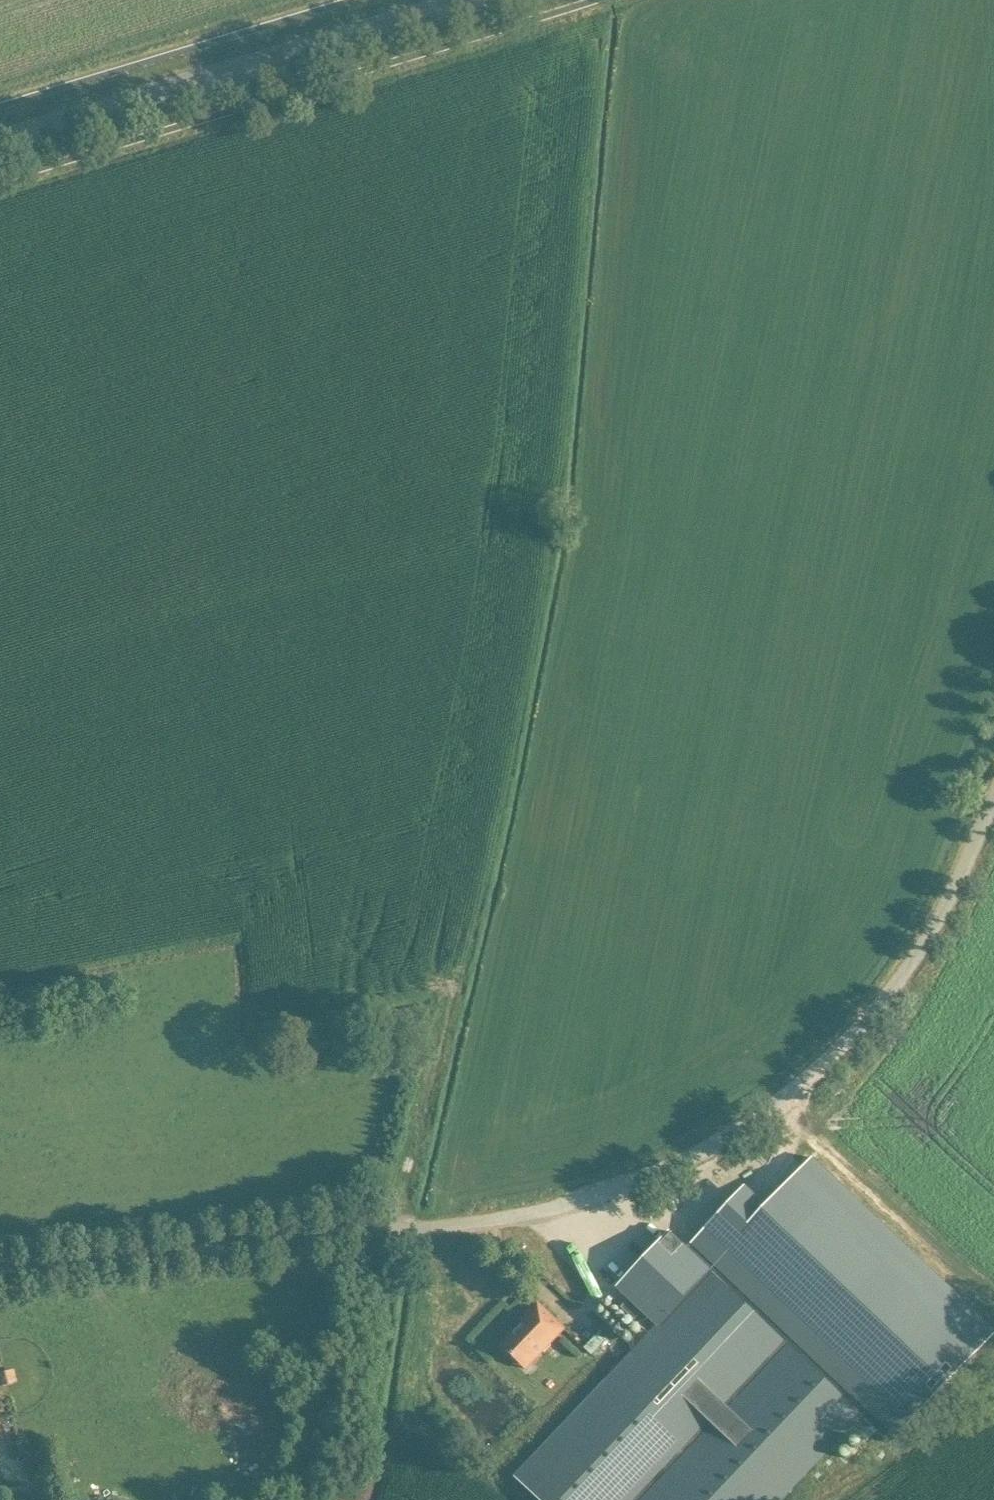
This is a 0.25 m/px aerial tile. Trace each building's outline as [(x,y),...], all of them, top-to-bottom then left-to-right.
[(837,1081),(829,1088),(836,1096),(843,1089),(837,1081)] [(687,1248),(861,1416),(890,1443),(993,1333),(993,1329),(813,1158),(749,1225),(728,1205),(687,1248)] [(515,1476),(540,1499),(782,1499),(861,1416),(687,1248),(670,1231),(617,1287),(629,1299),(621,1307),(633,1319),(641,1311),(657,1326),(515,1476)] [(524,1323),(501,1347),(519,1363),(527,1355),(532,1361),(557,1335),(549,1326),(555,1320),(538,1304),(521,1321),(524,1323)]
